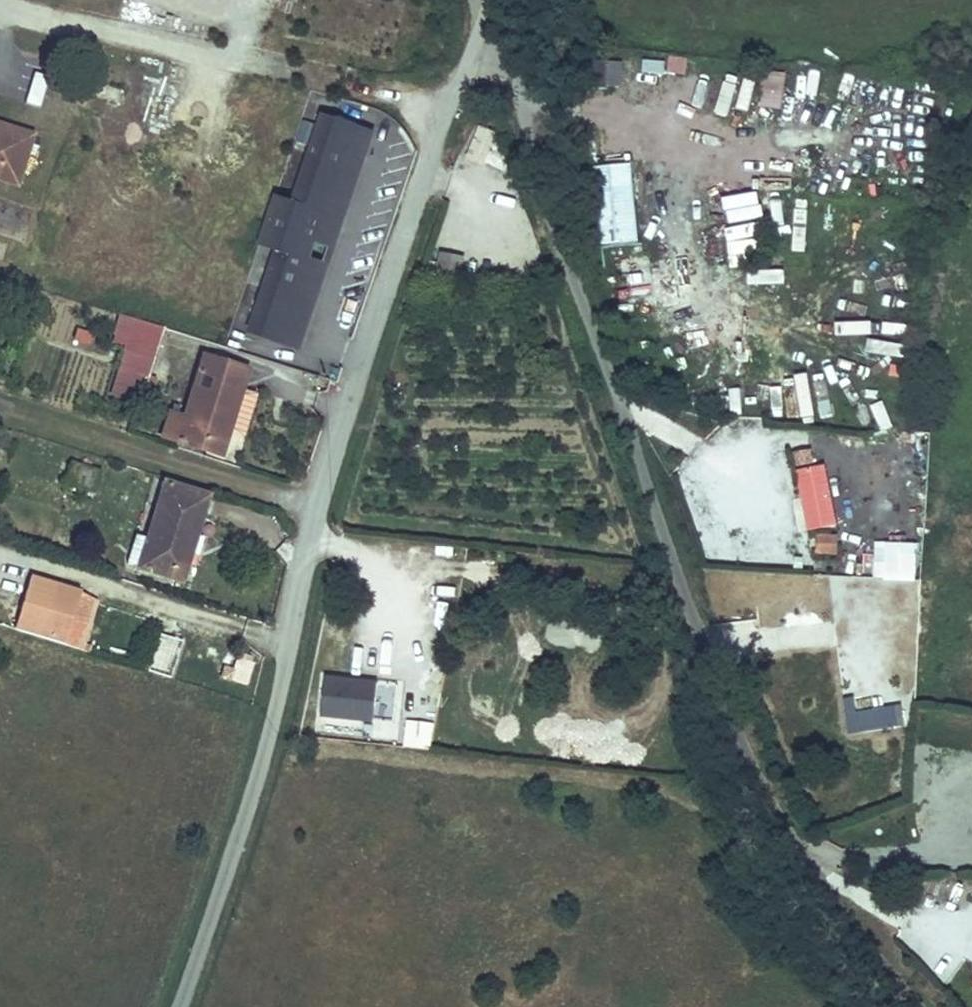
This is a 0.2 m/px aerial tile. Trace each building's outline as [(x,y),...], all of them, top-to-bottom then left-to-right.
[(605,60),(591,59),(588,98),(602,100),(605,60)] [(781,106),(787,68),(764,64),(757,102),(781,106)] [(728,122),(743,123),(743,121),(743,108),(743,106),(728,106),(728,122)] [(754,122),(754,108),(743,108),(743,121),(754,122)] [(302,351),(331,268),(309,261),(320,230),(341,237),(377,135),(327,117),(297,205),(278,198),(261,245),(281,252),(252,334),(302,351)] [(0,125),(0,175),(18,181),(32,135),(0,125)] [(474,141),(467,157),(482,163),(488,148),(474,141)] [(603,164),(591,167),(598,189),(609,186),(603,164)] [(639,184),(599,193),(605,219),(644,210),(639,184)] [(331,268),(341,237),(320,230),(309,261),(331,268)] [(163,329),(120,316),(113,340),(126,344),(111,396),(140,405),(147,383),(149,375),(163,329)] [(97,333),(79,328),(75,344),(93,348),(97,333)] [(243,388),(249,368),(204,353),(184,413),(175,442),(220,457),(229,431),(243,388)] [(149,375),(147,383),(154,385),(156,377),(149,375)] [(229,431),(243,436),(257,392),(243,388),(229,431)] [(170,408),(160,437),(175,442),(184,413),(170,408)] [(796,465),(802,528),(834,525),(828,462),(796,465)] [(137,567),(136,572),(161,580),(164,570),(185,577),(210,494),(163,480),(146,536),(137,567)] [(137,567),(146,536),(135,532),(125,564),(137,567)] [(814,563),(840,561),(837,532),(811,534),(814,563)] [(873,539),(872,578),(916,579),(917,541),(873,539)] [(185,577),(164,570),(161,580),(182,587),(185,577)] [(32,572),(15,625),(63,640),(80,587),(32,572)] [(756,619),(716,624),(719,649),(759,645),(756,619)] [(252,661),(236,657),(233,666),(226,665),(223,678),(247,684),(252,661)] [(377,677),(324,673),(320,721),(373,726),(373,716),(376,681),(377,677)] [(393,683),(376,681),(373,716),(390,718),(393,683)] [(905,725),(900,698),(857,706),(862,733),(905,725)] [(430,747),(432,721),(406,720),(404,745),(430,747)]
